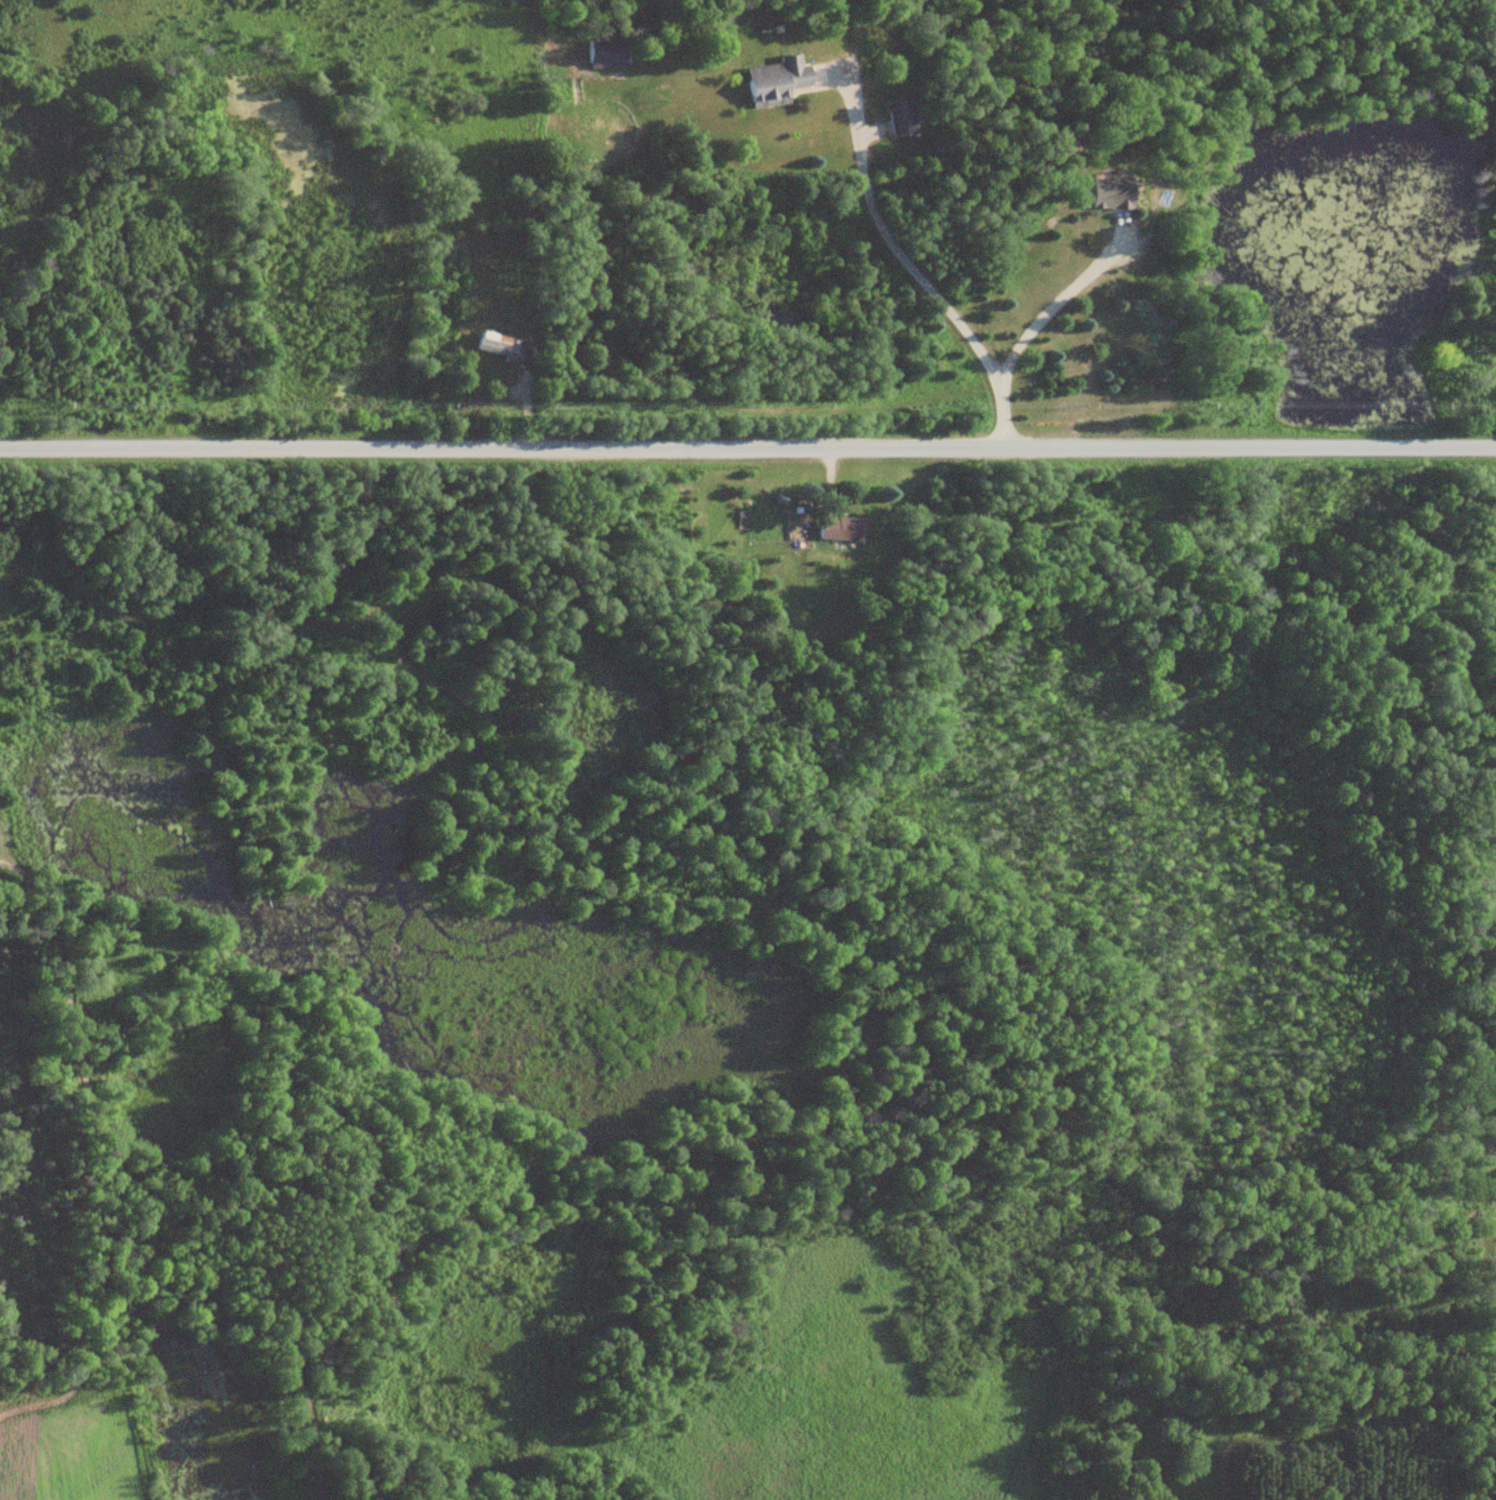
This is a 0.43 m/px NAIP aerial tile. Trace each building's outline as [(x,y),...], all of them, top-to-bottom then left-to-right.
[(592,69),(629,69),(629,41),(592,41),(592,69)] [(783,63),(749,67),(754,109),(793,104),(792,89),(815,86),(813,65),(803,67),(802,54),(782,57),(783,63)] [(914,98),(888,102),(894,138),(919,134),(914,98)] [(1094,210),(1136,210),(1136,177),(1094,177),(1094,210)] [(477,350),(507,358),(505,363),(520,367),(525,350),(511,346),(513,339),(482,331),(477,350)] [(875,517),(824,517),(824,539),(875,539),(875,517)]
